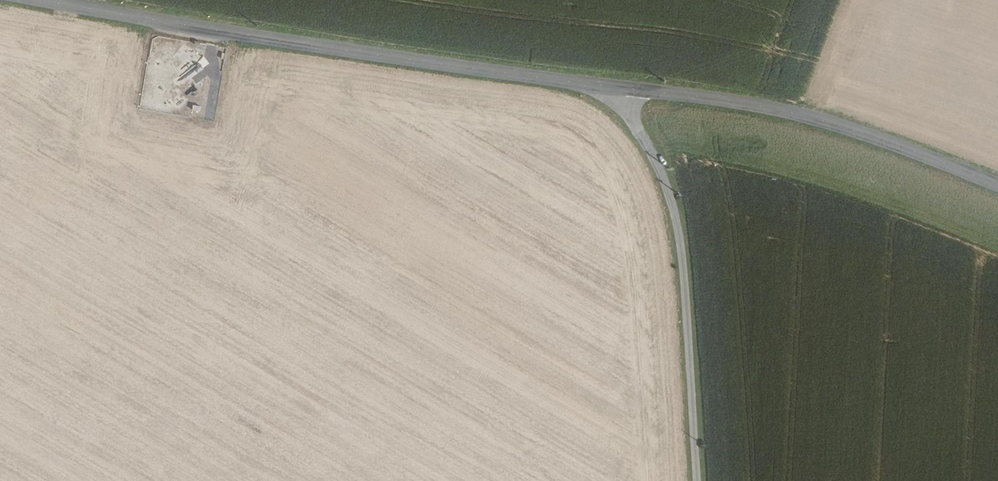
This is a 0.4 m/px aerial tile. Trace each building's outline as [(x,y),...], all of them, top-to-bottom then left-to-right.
[(174,62),(161,66),(164,75),(177,71),(174,62)] [(155,104),(148,93),(165,82),(157,70),(113,100),(127,121),(135,115),(130,109),(134,106),(139,114),(155,104)] [(186,97),(197,90),(193,83),(182,91),(186,97)] [(14,99),(0,98),(0,112),(13,113),(14,99)]
